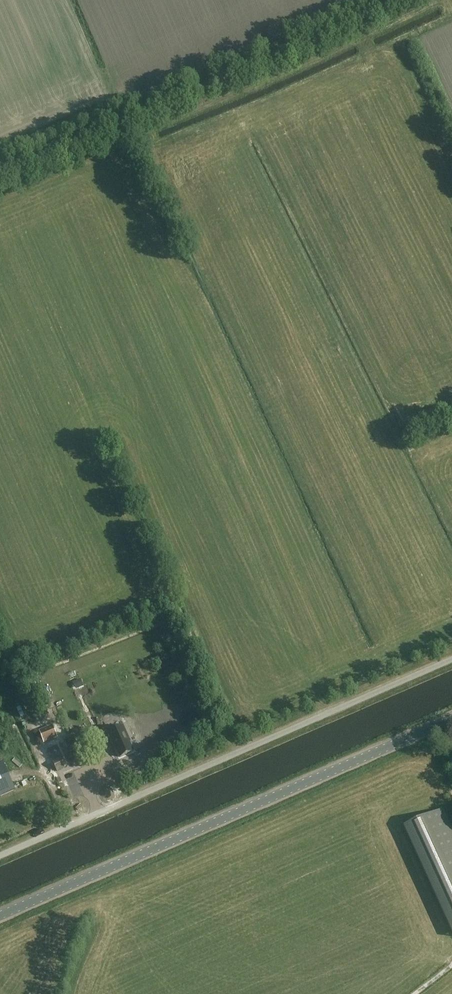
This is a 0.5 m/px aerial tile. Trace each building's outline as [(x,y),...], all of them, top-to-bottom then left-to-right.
[(57,739),(52,726),(39,731),(44,744),(57,739)] [(122,727),(110,733),(114,742),(113,743),(120,758),(135,752),(128,736),(127,737),(122,727)] [(67,768),(57,746),(46,752),(56,773),(67,768)] [(2,762),(0,763),(0,797),(15,790),(2,762)] [(80,786),(88,783),(85,776),(77,778),(80,786)] [(443,810),(404,828),(451,933),(451,829),(443,810)]
